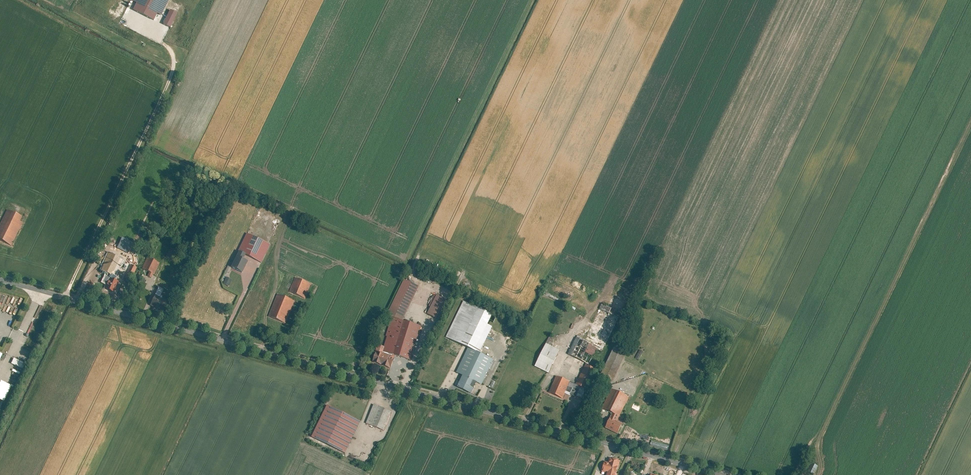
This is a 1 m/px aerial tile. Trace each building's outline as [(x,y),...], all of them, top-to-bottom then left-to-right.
[(130,11),(152,21),(154,14),(160,15),(165,3),(162,0),(132,0),(131,1),(134,3),(130,11)] [(167,10),(161,25),(169,28),(175,13),(167,10)] [(6,211),(0,224),(0,239),(11,244),(24,219),(6,211)] [(270,245),(247,233),(238,251),(244,255),(261,263),(270,245)] [(133,242),(121,238),(117,248),(128,253),(133,242)] [(122,260),(108,254),(100,271),(114,277),(122,260)] [(230,266),(242,272),(247,261),(242,259),(236,256),(230,266)] [(160,263),(147,257),(142,268),(149,271),(154,273),(155,274),(160,263)] [(125,279),(130,281),(135,267),(130,265),(125,279)] [(164,291),(173,273),(164,269),(161,275),(159,274),(154,286),(158,288),(163,290),(164,291)] [(233,280),(226,277),(223,283),(230,286),(233,280)] [(117,282),(109,278),(104,290),(112,293),(117,282)] [(295,278),(290,292),(305,298),(310,284),(295,278)] [(392,316),(401,321),(418,287),(404,280),(388,314),(392,316)] [(573,292),(553,283),(550,289),(571,298),(573,292)] [(158,288),(155,294),(160,297),(163,290),(158,288)] [(150,305),(161,310),(165,299),(160,297),(155,294),(150,305)] [(294,301),(278,295),(269,316),(285,323),(294,301)] [(446,300),(436,295),(428,313),(438,318),(446,300)] [(492,314),(464,301),(447,338),(468,347),(480,353),(492,326),(487,324),(492,314)] [(602,351),(621,314),(602,305),(590,329),(599,333),(593,346),(598,348),(602,351)] [(401,321),(392,316),(383,351),(411,359),(420,326),(401,321)] [(576,338),(568,354),(590,364),(598,348),(593,346),(576,338)] [(550,345),(546,343),(535,366),(548,372),(559,350),(550,345)] [(377,345),(372,362),(391,368),(393,360),(388,359),(390,355),(381,353),(383,347),(377,345)] [(472,380),(482,384),(493,359),(480,353),(468,347),(456,372),(463,375),(472,380)] [(611,383),(623,354),(611,349),(598,377),(611,383)] [(640,349),(635,358),(638,360),(643,351),(640,349)] [(20,368),(22,362),(11,358),(9,364),(20,368)] [(594,368),(585,364),(576,384),(585,388),(594,368)] [(457,387),(470,393),(473,388),(469,386),(472,380),(463,375),(457,387)] [(556,376),(549,392),(563,398),(570,382),(556,376)] [(3,402),(5,396),(10,385),(2,382),(2,383),(0,382),(0,401),(3,402)] [(571,382),(566,393),(576,397),(577,395),(581,397),(585,388),(576,384),(571,382)] [(629,397),(612,389),(602,408),(612,413),(619,417),(629,397)] [(391,412),(374,405),(367,424),(384,430),(391,412)] [(360,422),(327,406),(311,437),(345,453),(360,422)] [(605,428),(617,433),(622,423),(617,421),(610,418),(605,428)] [(667,450),(669,445),(651,440),(649,445),(667,450)] [(602,471),(607,472),(606,474),(617,474),(616,474),(620,460),(609,458),(608,463),(604,462),(602,471)] [(818,466),(810,462),(805,471),(813,474),(818,466)]
